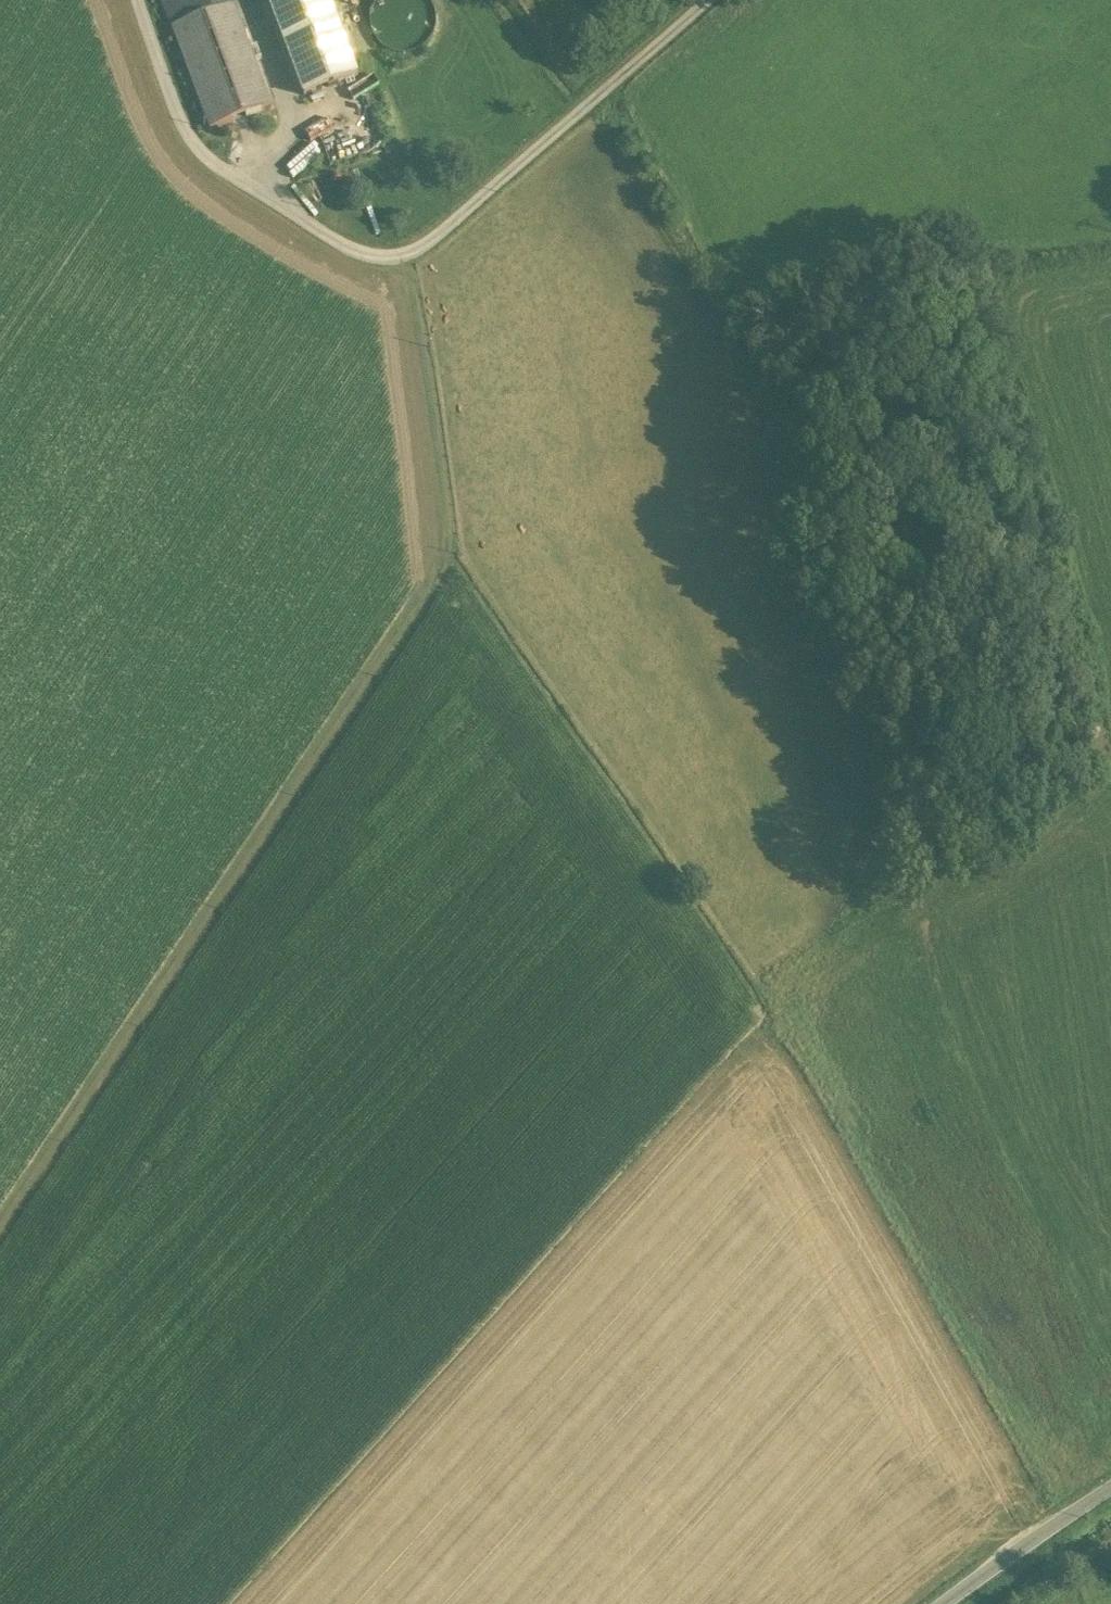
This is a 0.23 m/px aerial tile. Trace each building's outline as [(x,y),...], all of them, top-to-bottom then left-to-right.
[(173,27),(212,13),(208,0),(164,0),(173,27)] [(233,0),(208,0),(212,13),(173,27),(208,130),(270,109),(233,0)] [(301,98),(357,79),(329,0),(268,0),(301,98)] [(435,25),(433,13),(425,2),(423,0),(382,0),(380,1),(373,12),(370,24),(373,37),(380,48),(391,55),(403,58),(415,56),(426,49),(433,38),(435,25)]
